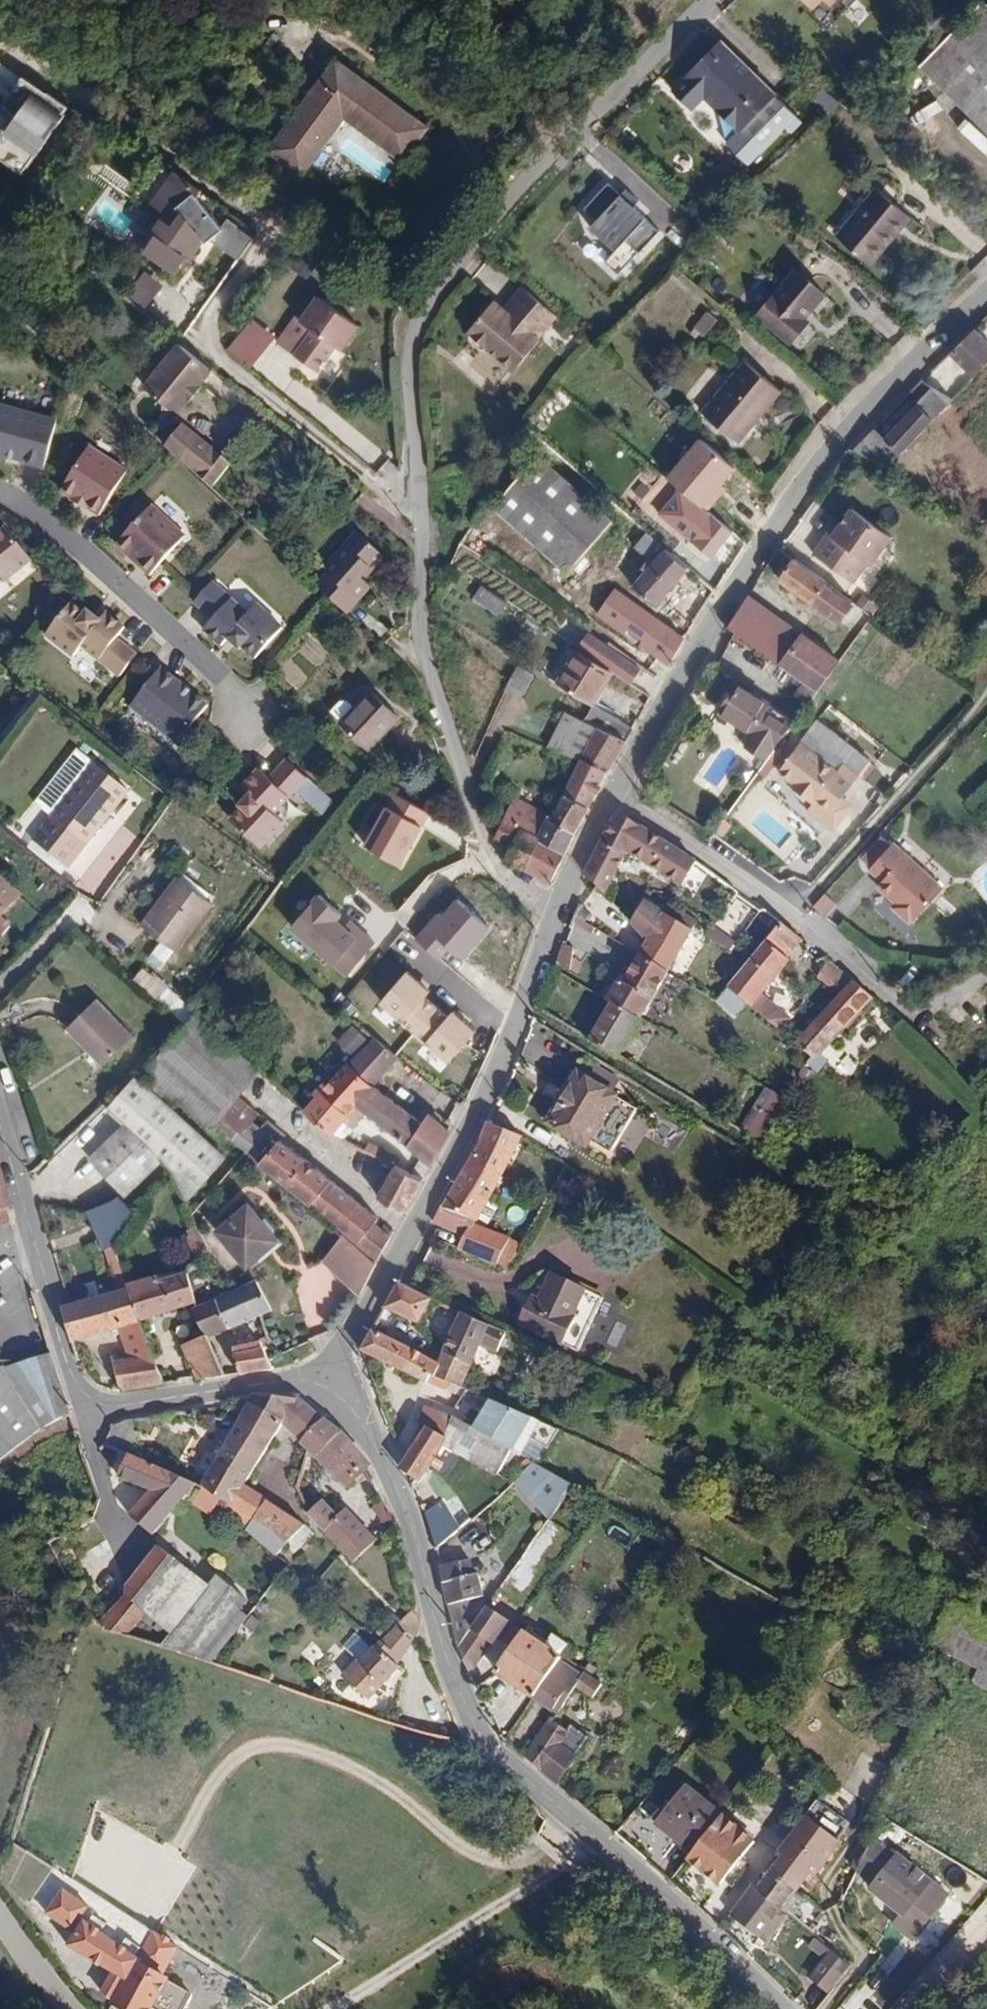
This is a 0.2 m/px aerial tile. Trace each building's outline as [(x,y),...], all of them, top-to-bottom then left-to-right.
[(809,12),(820,1),(827,8),(836,0),(798,0),(809,12)] [(869,12),(856,0),(854,0),(843,11),(857,25),(869,12)] [(920,75),(986,140),(986,12),(984,9),(920,75)] [(720,50),(679,103),(698,118),(709,104),(748,135),(778,96),(720,50)] [(300,174),(343,115),(400,156),(422,125),(335,63),(269,152),(300,174)] [(0,132),(0,163),(22,178),(68,111),(21,79),(0,109),(11,117),(0,132)] [(153,208),(166,217),(155,232),(165,240),(153,257),(177,274),(187,259),(190,262),(198,253),(198,236),(202,231),(205,233),(219,215),(210,208),(211,206),(199,198),(207,188),(181,169),(153,208)] [(843,238),(869,260),(910,212),(878,185),(861,205),(867,210),(843,238)] [(604,186),(580,213),(593,225),(587,232),(612,255),(602,266),(616,278),(656,235),(627,208),(632,203),(622,193),(617,199),(604,186)] [(262,234),(235,215),(219,238),(246,257),(262,234)] [(821,289),(793,266),(755,310),(788,338),(806,317),(801,313),(821,289)] [(144,269),(125,293),(145,309),(164,285),(144,269)] [(513,367),(556,314),(508,276),(466,328),(513,367)] [(314,286),(278,339),(314,362),(332,337),(337,339),(355,316),(344,308),(314,286)] [(705,310),(693,324),(704,333),(716,319),(705,310)] [(250,369),(275,336),(250,318),(226,351),(250,369)] [(948,353),(973,377),(986,362),(986,342),(972,328),(948,353)] [(183,338),(144,380),(176,410),(190,396),(192,398),(205,385),(202,382),(216,366),(183,338)] [(743,357),(702,408),(736,437),(778,385),(743,357)] [(943,393),(930,389),(879,442),(897,459),(952,400),(943,393)] [(0,404),(0,455),(45,467),(58,420),(0,404)] [(694,432),(661,470),(700,503),(719,480),(715,477),(728,460),(694,432)] [(129,468),(92,443),(63,486),(76,494),(78,492),(90,499),(88,503),(100,511),(129,468)] [(213,449),(194,468),(209,483),(228,464),(213,449)] [(537,458),(492,508),(565,572),(609,523),(537,458)] [(154,503),(118,542),(131,552),(134,549),(145,559),(142,562),(152,573),(188,534),(154,503)] [(727,536),(690,504),(669,527),(707,559),(727,536)] [(854,576),(867,556),(871,559),(891,528),(852,504),(834,532),(827,527),(813,549),(854,576)] [(6,579),(34,558),(8,526),(0,532),(0,572),(6,579)] [(327,571),(332,575),(321,586),(348,613),(375,585),(365,575),(373,566),(377,570),(388,558),(362,533),(327,571)] [(631,596),(653,615),(693,569),(667,546),(660,553),(645,541),(633,554),(648,567),(641,575),(645,578),(631,596)] [(796,556),(782,578),(843,616),(857,594),(796,556)] [(250,613),(215,580),(197,599),(216,617),(206,628),(223,644),(229,637),(241,647),(243,645),(257,656),(285,627),(259,604),(250,613)] [(479,586),(472,601),(500,616),(508,601),(479,586)] [(72,601),(46,633),(73,656),(81,645),(119,675),(135,656),(116,639),(125,627),(108,612),(100,620),(89,610),(87,613),(72,601)] [(685,632),(653,615),(638,643),(670,660),(685,632)] [(844,655),(805,630),(784,661),(821,686),(844,655)] [(611,670),(580,650),(560,681),(592,701),(611,670)] [(209,703),(163,665),(132,702),(178,740),(209,703)] [(514,665),(503,684),(519,692),(529,673),(514,665)] [(797,720),(735,682),(718,709),(751,730),(742,745),(767,760),(797,720)] [(366,697),(338,726),(365,752),(393,723),(366,697)] [(300,710),(288,699),(279,709),(291,720),(300,710)] [(633,726),(592,701),(583,714),(566,708),(548,743),(581,757),(606,769),(633,726)] [(802,817),(818,829),(854,782),(838,770),(832,778),(795,750),(773,778),(794,792),(791,797),(808,809),(802,817)] [(589,803),(606,769),(581,757),(563,790),(589,803)] [(100,758),(37,833),(70,861),(134,787),(100,758)] [(288,759),(271,777),(261,767),(245,785),(252,791),(241,802),(244,804),(231,817),(261,846),(284,822),(275,812),(308,777),(288,759)] [(567,846),(589,803),(563,790),(551,815),(545,814),(538,831),(542,833),(567,846)] [(434,812),(400,792),(370,844),(404,864),(434,812)] [(525,866),(542,833),(538,831),(545,814),(512,799),(496,832),(514,840),(507,856),(525,866)] [(615,815),(586,870),(608,893),(631,846),(653,859),(667,839),(631,817),(615,815)] [(550,879),(567,846),(542,833),(525,866),(550,879)] [(943,887),(892,841),(870,866),(883,879),(870,893),(881,903),(885,901),(890,907),(885,911),(901,927),(906,926),(943,887)] [(0,874),(0,912),(19,891),(0,874)] [(177,948),(213,901),(180,876),(158,903),(163,907),(148,929),(177,948)] [(765,911),(739,892),(704,937),(732,953),(765,911)] [(320,893),(293,926),(346,970),(373,938),(351,919),(346,925),(337,918),(343,912),(320,893)] [(828,918),(835,903),(820,895),(813,910),(828,918)] [(441,911),(418,936),(439,956),(451,944),(464,955),(490,925),(460,896),(445,914),(441,911)] [(643,954),(669,969),(695,926),(684,919),(681,924),(669,915),(670,911),(664,907),(661,911),(647,902),(634,922),(651,938),(643,954)] [(780,923),(716,1002),(769,1037),(780,1023),(747,1000),(786,950),(784,946),(794,934),(780,923)] [(563,942),(555,962),(577,971),(585,951),(563,942)] [(632,965),(613,998),(643,1015),(669,969),(643,954),(635,966),(632,965)] [(136,976),(182,1021),(192,1011),(146,966),(136,976)] [(430,989),(407,967),(379,997),(445,1060),(473,1031),(452,1011),(446,1015),(425,995),(430,989)] [(873,996),(853,980),(791,1051),(814,1074),(825,1062),(819,1057),(873,996)] [(129,1032),(93,997),(63,1028),(82,1046),(87,1042),(105,1057),(129,1032)] [(643,1015),(613,998),(609,1006),(611,1009),(595,1038),(621,1053),(643,1015)] [(245,1054),(197,1011),(143,1071),(204,1128),(212,1120),(244,1146),(378,1258),(389,1236),(373,1222),(373,1218),(261,1126),(267,1118),(221,1081),(245,1054)] [(369,1025),(344,1056),(371,1077),(395,1047),(369,1025)] [(371,1077),(344,1056),(305,1106),(336,1136),(362,1103),(353,1097),(371,1077)] [(579,1069),(548,1123),(607,1156),(637,1102),(579,1069)] [(124,1119),(158,1156),(165,1164),(182,1197),(219,1158),(131,1074),(105,1102),(124,1119)] [(353,1097),(362,1103),(429,1159),(447,1126),(426,1109),(419,1117),(371,1077),(353,1097)] [(763,1085),(745,1124),(769,1135),(787,1096),(763,1085)] [(124,1119),(88,1157),(125,1192),(158,1156),(124,1119)] [(489,1120),(444,1201),(475,1218),(519,1137),(489,1120)] [(393,1166),(379,1198),(402,1212),(419,1177),(393,1166)] [(140,1318),(130,1286),(118,1240),(134,1210),(117,1194),(97,1203),(109,1241),(111,1240),(116,1256),(114,1258),(122,1289),(60,1306),(70,1338),(115,1325),(129,1356),(153,1354),(140,1318)] [(475,1218),(444,1201),(438,1213),(468,1230),(475,1218)] [(244,1206),(214,1232),(245,1266),(275,1241),(244,1206)] [(519,1242),(475,1218),(468,1230),(461,1242),(506,1266),(519,1242)] [(325,1223),(303,1250),(355,1292),(377,1265),(325,1223)] [(197,1302),(189,1271),(130,1286),(140,1318),(197,1302)] [(401,1277),(383,1307),(416,1327),(434,1296),(401,1277)] [(524,1305),(515,1323),(578,1351),(601,1300),(549,1277),(533,1307),(524,1305)] [(255,1283),(197,1306),(207,1332),(209,1336),(272,1310),(255,1283)] [(467,1313),(449,1345),(474,1361),(483,1346),(494,1351),(505,1333),(467,1313)] [(282,1336),(288,1350),(314,1339),(309,1325),(282,1336)] [(436,1367),(372,1328),(361,1348),(361,1351),(420,1380),(423,1375),(429,1378),(436,1367)] [(198,1376),(225,1373),(209,1336),(207,1332),(184,1343),(198,1376)] [(251,1349),(235,1355),(240,1371),(273,1367),(265,1346),(273,1343),(272,1338),(251,1344),(251,1349)] [(474,1361),(449,1345),(436,1367),(461,1382),(474,1361)] [(6,1455),(71,1408),(56,1351),(4,1367),(0,1362),(0,1446),(6,1455)] [(129,1356),(114,1357),(115,1386),(164,1381),(153,1354),(129,1356)] [(258,1393),(244,1426),(279,1437),(283,1426),(299,1435),(351,1488),(374,1467),(302,1398),(258,1393)] [(422,1482),(463,1423),(536,1458),(552,1425),(498,1398),(488,1411),(475,1407),(470,1413),(434,1396),(425,1415),(432,1417),(400,1473),(422,1482)] [(244,1426),(229,1460),(259,1472),(279,1437),(244,1426)] [(149,1535),(206,1491),(141,1458),(137,1464),(131,1461),(122,1478),(152,1491),(130,1514),(149,1535)] [(254,1481),(259,1472),(229,1460),(210,1494),(238,1507),(254,1481)] [(572,1483),(532,1461),(513,1482),(550,1521),(572,1483)] [(314,1533),(254,1481),(238,1507),(230,1516),(251,1530),(254,1523),(272,1530),(293,1557),(314,1533)] [(315,1490),(307,1490),(307,1519),(355,1567),(396,1528),(388,1507),(368,1532),(349,1513),(341,1518),(315,1490)] [(427,1515),(436,1550),(472,1524),(459,1494),(427,1515)] [(524,1598),(566,1533),(545,1519),(503,1584),(524,1598)] [(206,1584),(155,1544),(118,1591),(125,1597),(97,1632),(124,1638),(145,1613),(168,1631),(206,1584)] [(439,1567),(459,1647),(472,1630),(466,1601),(484,1597),(478,1569),(462,1572),(459,1561),(439,1567)] [(244,1600),(213,1574),(206,1584),(168,1631),(155,1647),(197,1660),(244,1600)] [(984,1666),(977,1681),(986,1686),(986,1621),(956,1605),(937,1642),(984,1666)] [(472,1630),(459,1647),(471,1671),(510,1623),(491,1608),(472,1630)] [(419,1622),(417,1612),(365,1664),(359,1659),(344,1676),(372,1700),(401,1670),(416,1642),(425,1628),(424,1621),(419,1622)] [(515,1652),(497,1675),(533,1703),(536,1699),(562,1665),(561,1663),(570,1651),(555,1640),(546,1652),(518,1631),(507,1646),(515,1652)] [(562,1665),(536,1699),(559,1715),(579,1691),(595,1702),(604,1689),(596,1684),(598,1676),(590,1672),(587,1676),(583,1673),(577,1677),(564,1666),(562,1665)] [(525,1757),(557,1782),(591,1740),(574,1727),(568,1734),(553,1722),(525,1757)] [(672,1806),(658,1824),(693,1853),(721,1819),(686,1789),(672,1806)] [(859,1821),(826,1792),(779,1851),(785,1855),(778,1866),(800,1884),(813,1868),(819,1870),(859,1821)] [(690,1858),(724,1885),(762,1838),(728,1810),(721,1819),(693,1853),(690,1858)] [(957,1905),(911,1859),(908,1863),(881,1836),(865,1866),(885,1886),(880,1891),(911,1920),(900,1931),(915,1946),(957,1905)] [(800,1884),(778,1866),(760,1887),(783,1905),(800,1884)] [(760,1887),(755,1883),(728,1917),(758,1941),(785,1907),(783,1905),(760,1887)] [(167,1981),(182,1951),(161,1940),(152,1959),(91,1922),(73,1953),(132,1988),(121,2008),(156,2008),(168,1989),(167,1981)] [(835,1950),(815,1973),(834,1989),(854,1966),(835,1950)]
